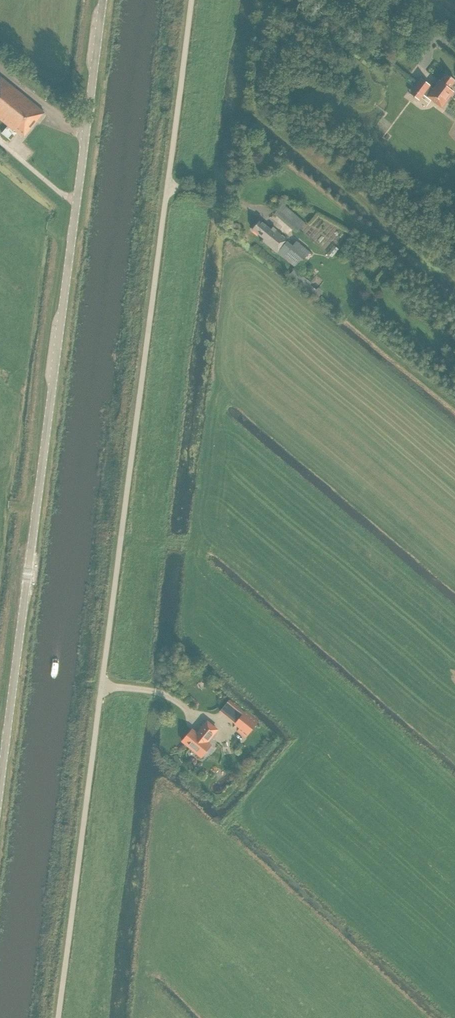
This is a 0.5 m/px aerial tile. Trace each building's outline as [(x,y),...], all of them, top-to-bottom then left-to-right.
[(428,95),(427,96),(442,107),(454,91),(449,88),(454,81),(454,80),(446,73),(440,81),(439,80),(433,89),(429,86),(430,85),(421,78),(413,90),(421,97),(424,93),(428,95)] [(44,112),(0,76),(0,119),(9,126),(9,125),(23,137),(44,112)] [(289,209),(288,210),(280,219),(292,229),(301,219),(289,209)] [(277,253),(288,240),(272,227),(271,229),(260,220),(252,229),(263,238),(262,240),(277,253)] [(297,269),(311,253),(298,242),(284,259),(297,269)] [(255,726),(242,715),(235,723),(248,734),(255,726)] [(207,722),(197,734),(191,730),(182,740),(202,756),(211,745),(206,742),(217,729),(207,722)]
